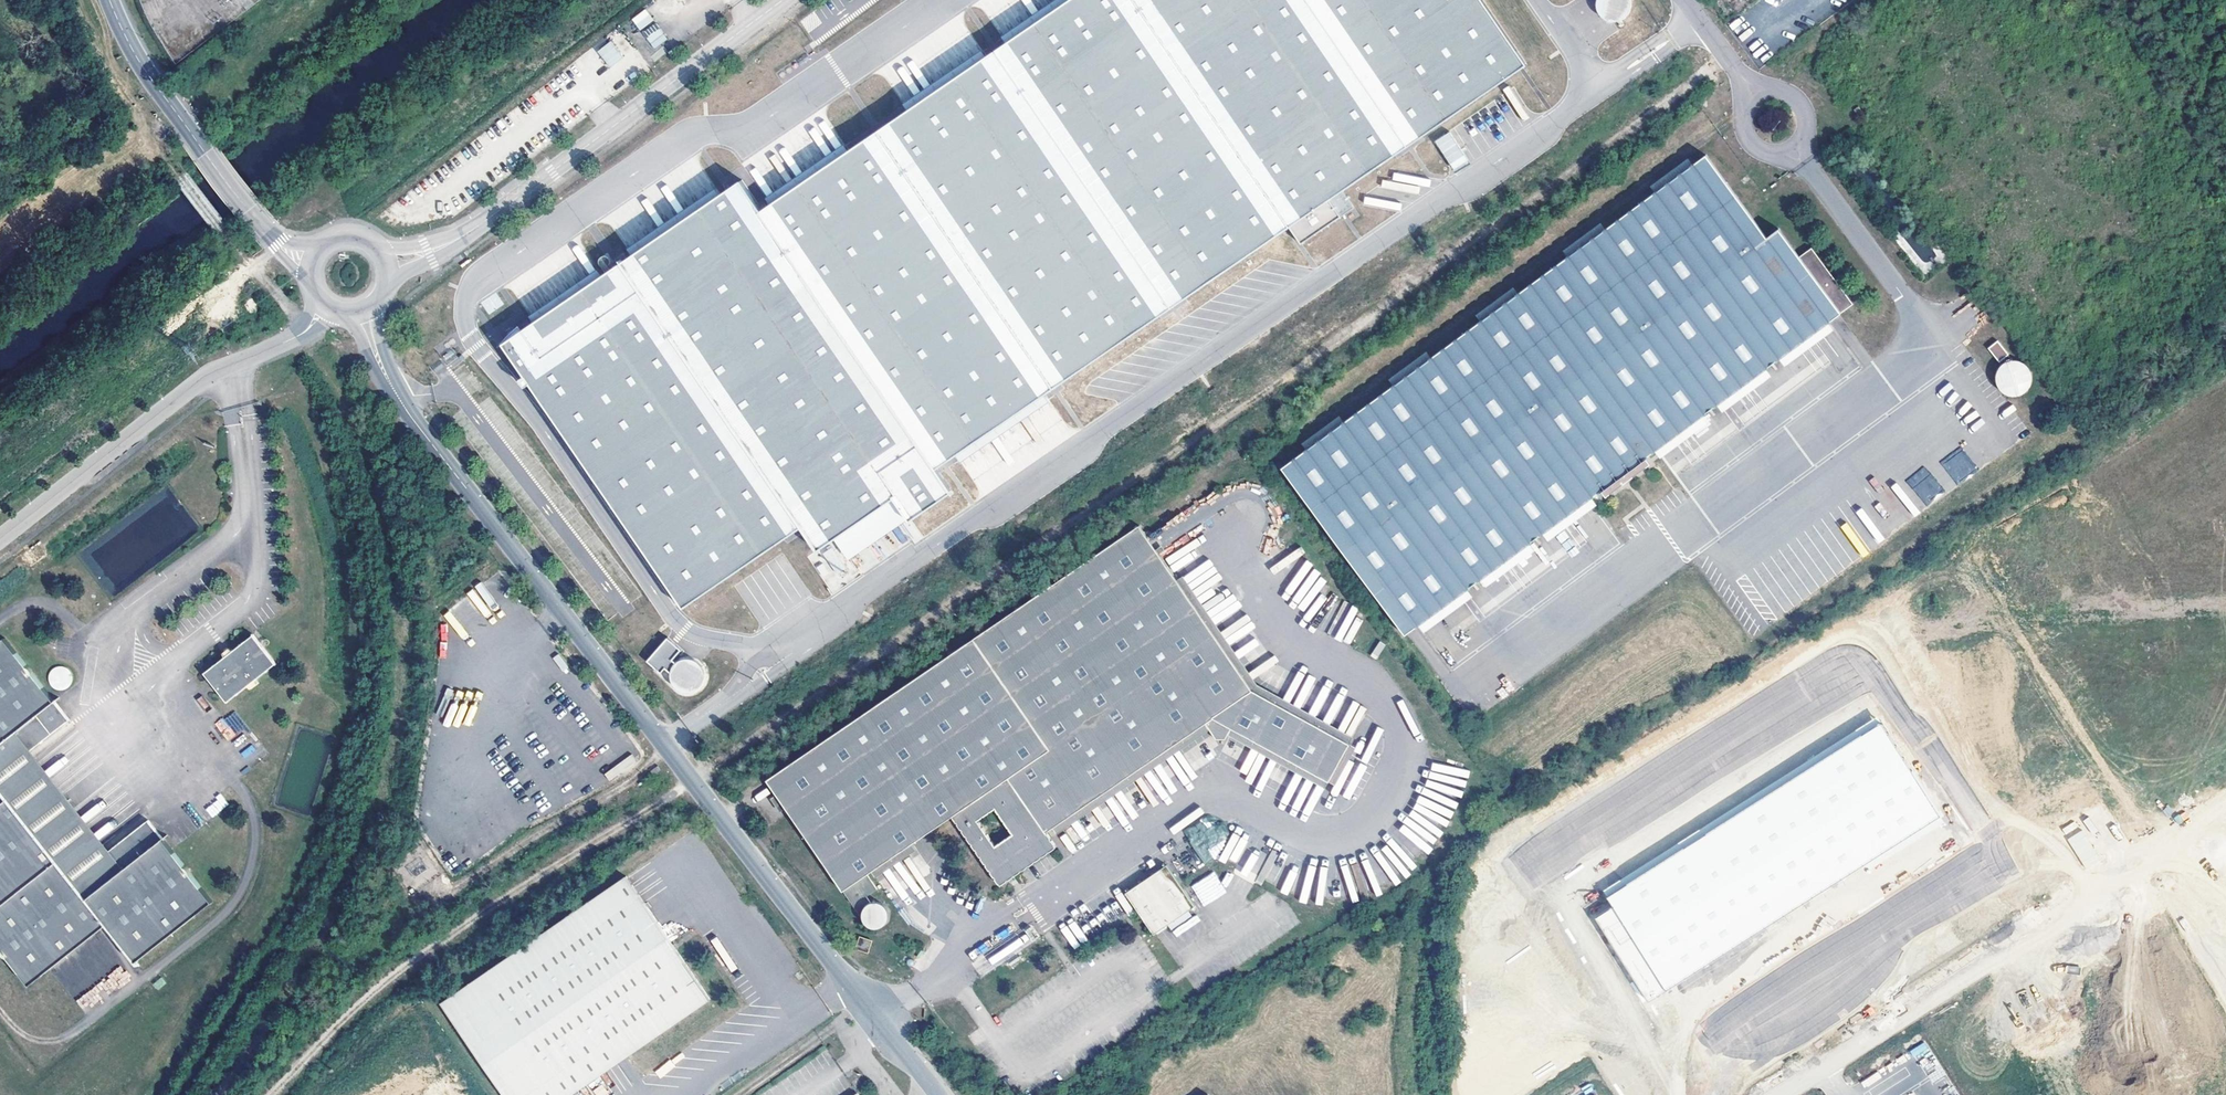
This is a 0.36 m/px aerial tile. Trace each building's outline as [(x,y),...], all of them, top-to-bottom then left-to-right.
[(763,209),(742,179),(524,329),(521,324),(503,343),(525,375),(520,379),(526,387),(531,384),(684,607),(803,526),(819,550),(836,538),(895,497),(909,518),(911,520),(954,491),(938,468),(1290,227),(1302,244),(1355,207),(1344,190),(1417,140),(1528,64),(1484,0),(1069,0),(763,209)] [(1601,20),(1627,16),(1625,0),(1598,0),(1601,20)] [(639,30),(653,20),(645,9),(631,19),(639,30)] [(642,33),(655,48),(667,38),(654,23),(642,33)] [(610,41),(597,51),(610,67),(623,57),(610,41)] [(1858,109),(1855,112),(1861,119),(1864,116),(1858,109)] [(1449,131),(1434,141),(1454,172),(1469,162),(1449,131)] [(1514,297),(1482,320),(1428,359),(1394,383),(1341,422),(1307,446),(1283,464),(1406,633),(1602,491),(1607,498),(1637,476),(1650,466),(1644,458),(1853,307),(1811,250),(1799,259),(1778,231),(1766,239),(1706,157),(1690,169),(1657,193),(1602,232),(1568,257),(1514,297)] [(1651,185),(1657,193),(1690,169),(1685,161),(1651,185)] [(1563,249),(1568,257),(1602,232),(1597,225),(1563,249)] [(1476,311),(1482,320),(1514,297),(1507,288),(1476,311)] [(1995,347),(1988,354),(1998,366),(2006,359),(1995,347)] [(1391,379),(1394,383),(1428,359),(1424,354),(1391,379)] [(2029,386),(2029,384),(2029,382),(2028,380),(2028,378),(2027,376),(2026,374),(2024,372),(2023,371),(2021,369),(2019,369),(2017,368),(2015,367),(2013,367),(2011,367),(2009,367),(2007,368),(2005,369),(2003,370),(2001,371),(2000,373),(1998,375),(1997,376),(1996,378),(1996,380),(1996,382),(1995,385),(1996,387),(1996,389),(1997,391),(1998,393),(1999,395),(2001,396),(2002,398),(2004,399),(2006,400),(2008,400),(2010,401),(2013,400),(2015,400),(2017,400),(2019,399),(2021,398),(2022,397),(2024,395),(2026,394),(2027,392),(2028,390),(2028,388),(2029,386)] [(1303,441),(1307,446),(1341,422),(1337,416),(1303,441)] [(1958,485),(1977,468),(1959,447),(1940,463),(1958,485)] [(1926,506),(1944,490),(1923,466),(1905,482),(1926,506)] [(895,497),(836,538),(850,559),(909,518),(895,497)] [(1329,782),(1350,745),(1254,692),(1156,550),(1139,525),(768,779),(844,891),(871,872),(913,843),(954,816),(1001,884),(1008,880),(1014,875),(1057,847),(1047,832),(1053,828),(1206,724),(1210,731),(1215,739),(1225,739),(1228,736),(1232,728),(1329,782)] [(1163,546),(1156,550),(1254,692),(1350,745),(1354,738),(1259,686),(1163,546)] [(833,547),(824,553),(838,573),(847,567),(833,547)] [(823,563),(818,567),(824,576),(830,572),(823,563)] [(1422,633),(1472,598),(1467,591),(1418,627),(1422,633)] [(257,634),(206,672),(228,702),(277,663),(257,634)] [(8,636),(0,642),(0,945),(31,985),(107,924),(138,962),(215,902),(149,820),(113,849),(32,749),(71,718),(8,636)] [(684,659),(676,662),(673,659),(682,649),(668,637),(646,660),(660,672),(665,668),(670,672),(670,680),(673,686),(679,691),(685,692),(693,691),(699,686),(703,678),(702,671),(699,665),(692,660),(684,659)] [(1380,641),(1370,655),(1376,659),(1386,645),(1380,641)] [(1258,665),(1262,671),(1277,662),(1274,656),(1258,665)] [(49,668),(50,690),(72,688),(71,667),(49,668)] [(226,741),(235,736),(225,718),(216,722),(226,741)] [(1939,815),(1880,723),(1608,897),(1614,905),(1595,917),(1648,1000),(1939,815)] [(1206,724),(1053,828),(1057,835),(1210,731),(1206,724)] [(1232,728),(1228,736),(1325,789),(1329,782),(1232,728)] [(1350,745),(1329,782),(1336,786),(1357,748),(1350,745)] [(655,773),(661,768),(656,761),(654,763),(650,766),(655,773)] [(206,807),(211,815),(228,804),(222,796),(206,807)] [(913,843),(871,872),(876,879),(917,851),(913,843)] [(1167,865),(1126,893),(1153,934),(1195,905),(1167,865)] [(455,996),(523,1094),(573,1094),(722,992),(637,869),(455,996)] [(1214,871),(1190,886),(1203,906),(1226,892),(1214,871)] [(1014,875),(1008,880),(1013,888),(1020,883),(1014,875)] [(868,932),(890,922),(880,900),(858,909),(868,932)] [(1117,935),(1107,942),(1111,949),(1122,942),(1117,935)] [(871,942),(861,937),(857,948),(867,952),(871,942)] [(921,950),(916,957),(921,960),(926,953),(921,950)] [(111,994),(131,979),(121,967),(101,982),(111,994)] [(161,977),(153,984),(157,990),(166,983),(161,977)] [(76,998),(81,1009),(99,1001),(95,990),(76,998)] [(916,1013),(913,1018),(921,1023),(924,1018),(916,1013)] [(1915,1059),(1931,1052),(1926,1042),(1910,1049),(1915,1059)]
